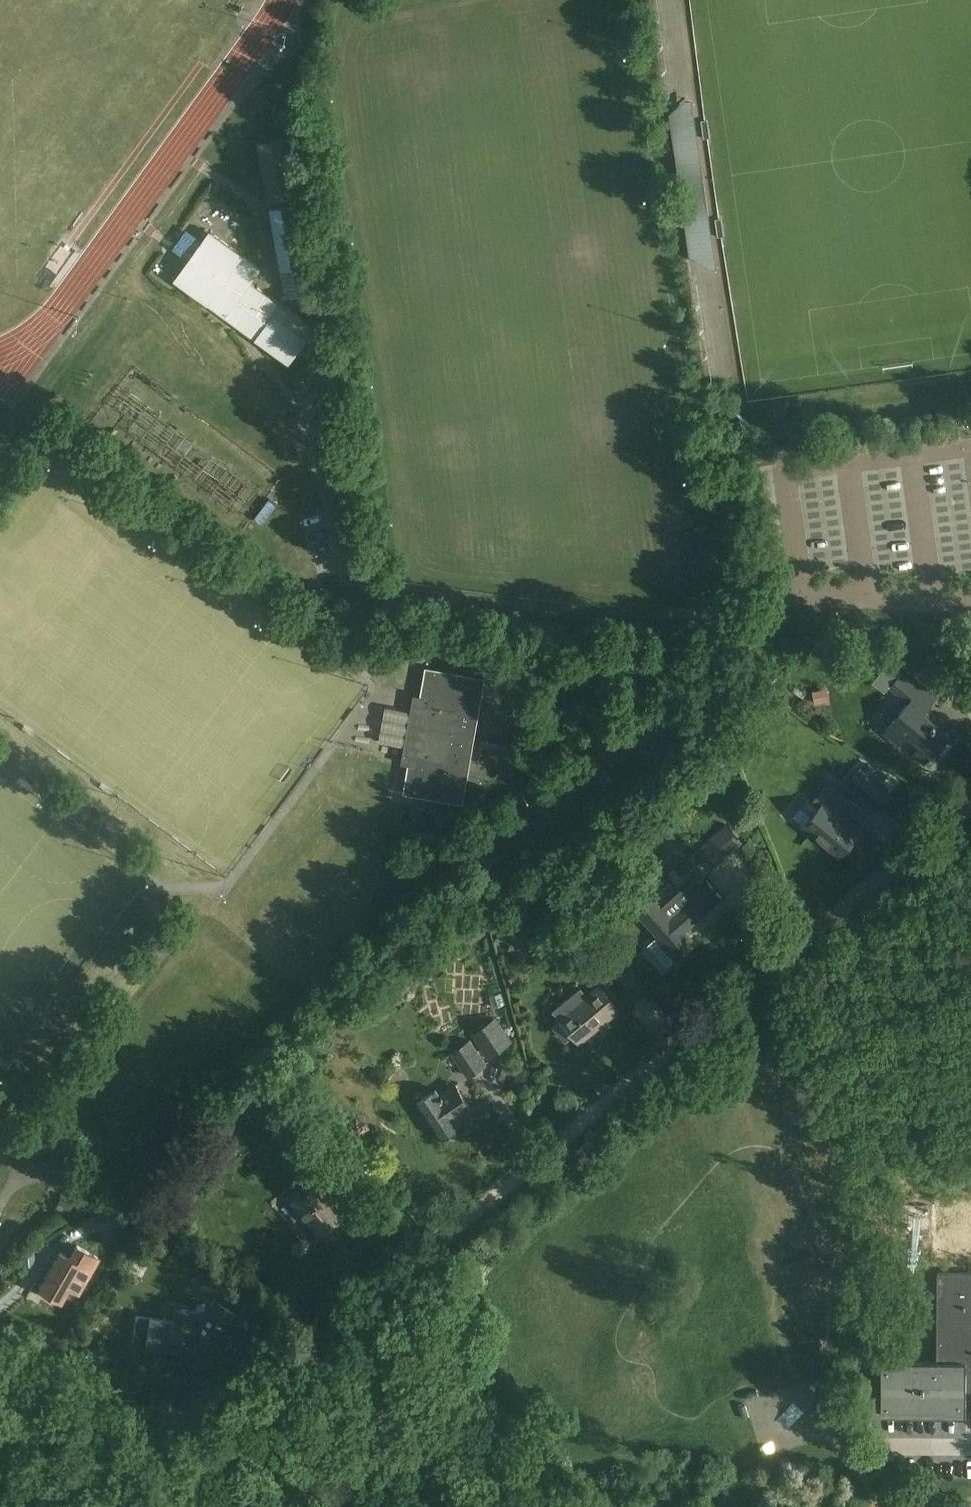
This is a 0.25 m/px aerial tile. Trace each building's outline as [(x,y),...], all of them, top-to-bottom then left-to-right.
[(242,84),(264,52),(243,37),(220,69),(242,84)] [(258,141),(269,203),(305,197),(294,135),(258,141)] [(270,208),(285,297),(326,290),(324,279),(317,280),(313,262),(307,263),(296,204),(270,208)] [(262,267),(210,230),(175,278),(291,362),(316,327),(252,282),(262,267)] [(409,763),(404,793),(464,803),(486,676),(426,666),(421,695),(415,694),(404,762),(409,763)] [(909,702),(884,731),(898,743),(907,732),(933,754),(949,735),(923,713),(937,697),(914,678),(916,676),(906,668),(890,686),(909,702)] [(825,676),(827,691),(844,689),(841,674),(825,676)] [(891,792),(860,767),(847,783),(878,808),(891,792)] [(838,810),(850,796),(829,779),(812,799),(819,805),(803,824),(840,855),(851,841),(853,843),(861,833),(859,831),(861,829),(838,810)] [(440,811),(417,807),(413,826),(437,830),(440,811)] [(726,823),(695,850),(713,869),(743,841),(726,823)] [(659,934),(658,935),(677,957),(695,941),(685,929),(722,896),(707,878),(688,894),(692,899),(671,916),(653,895),(637,909),(659,934)] [(596,898),(605,886),(596,879),(587,892),(596,898)] [(621,953),(611,961),(625,981),(636,974),(621,953)] [(620,1007),(600,983),(588,994),(582,986),(554,1009),(580,1040),(620,1007)] [(471,1039),(452,1051),(468,1074),(486,1062),(471,1039)] [(472,1107),(456,1082),(440,1093),(436,1088),(418,1100),(442,1135),(460,1123),(456,1118),(472,1107)] [(198,1147),(212,1168),(238,1150),(224,1129),(198,1147)] [(292,1199),(320,1234),(348,1211),(319,1177),(292,1199)] [(948,1248),(970,1249),(970,1184),(948,1184),(948,1248)] [(54,1296),(60,1299),(68,1286),(78,1292),(99,1257),(78,1245),(71,1257),(61,1251),(55,1261),(40,1287),(45,1291),(45,1294),(53,1298),(54,1296)] [(967,1417),(967,1390),(970,1389),(970,1272),(937,1272),(937,1362),(882,1362),(882,1416),(967,1417)] [(173,1320),(136,1315),(133,1340),(146,1342),(146,1344),(146,1348),(160,1349),(160,1350),(165,1351),(165,1346),(181,1348),(182,1346),(195,1348),(203,1335),(215,1342),(235,1311),(214,1298),(206,1311),(174,1307),(173,1320)]
